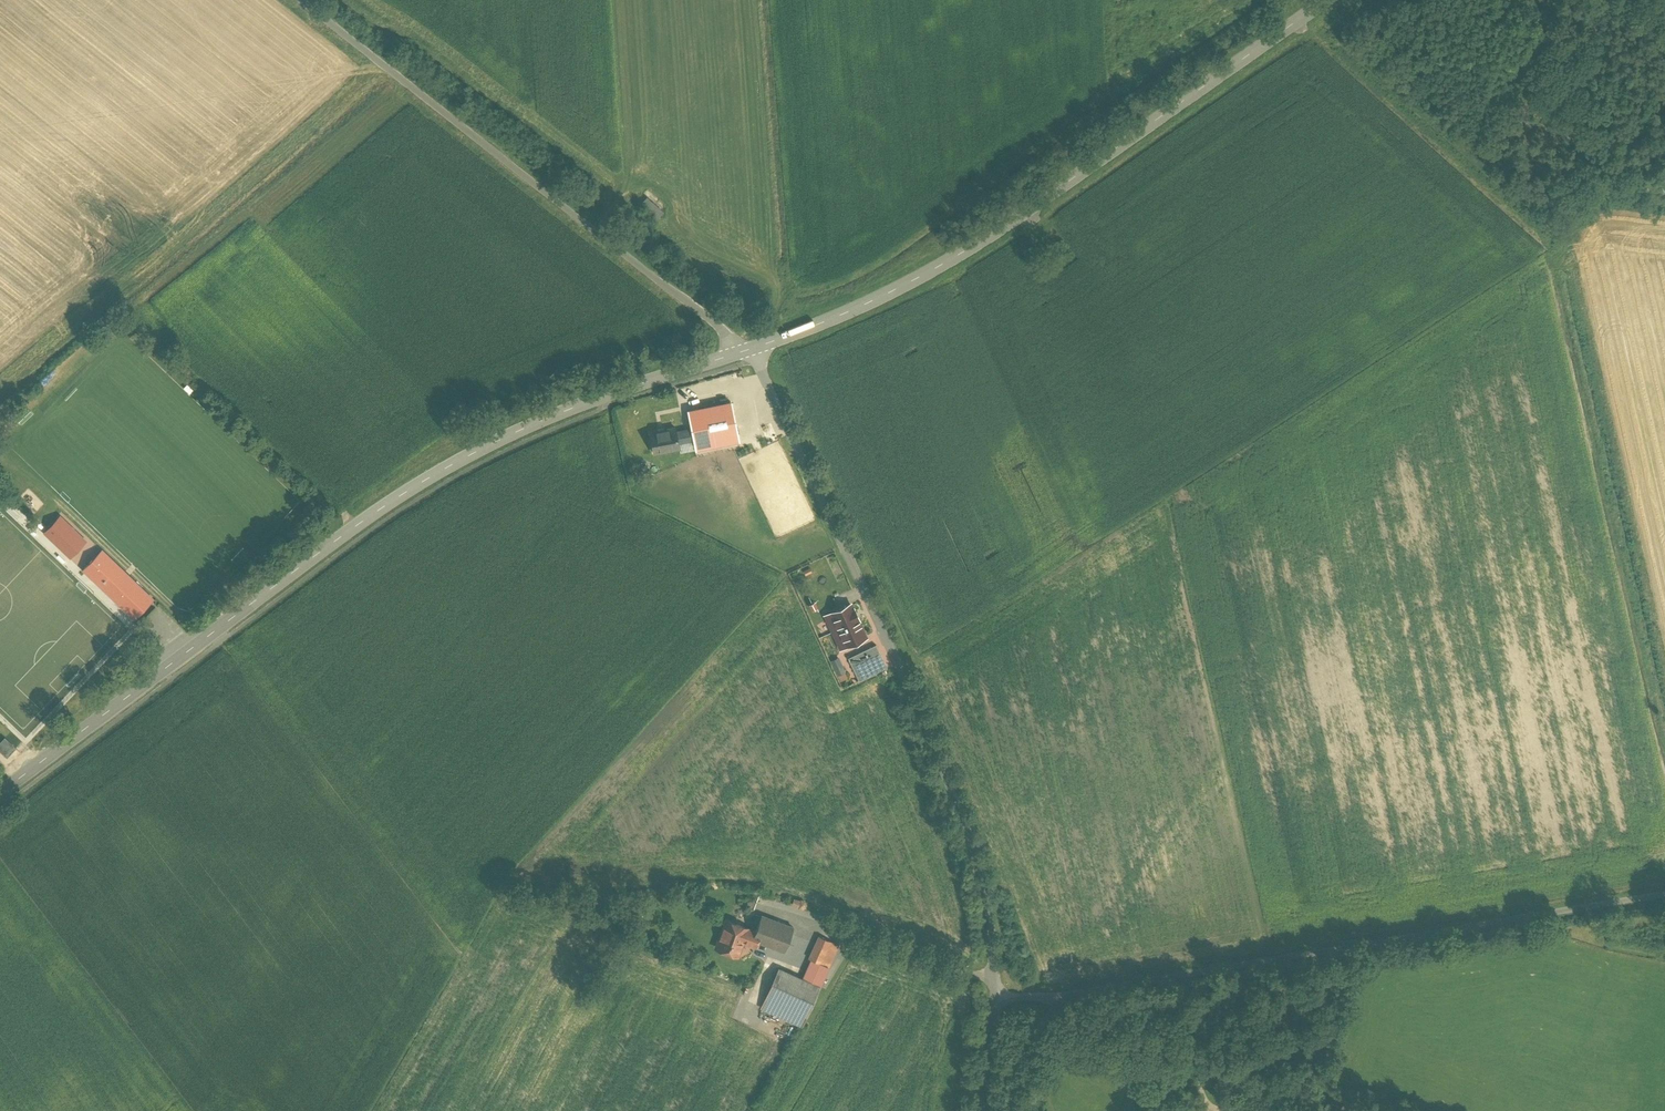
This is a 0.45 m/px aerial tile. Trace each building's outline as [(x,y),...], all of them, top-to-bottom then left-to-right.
[(675,427),(650,432),(654,453),(679,448),(678,442),(693,439),(692,436),(692,433),(691,430),(691,428),(676,431),(675,427)] [(85,541),(60,517),(45,532),(71,557),(85,541)] [(146,599),(98,553),(84,569),(105,589),(108,586),(134,611),(146,599)] [(850,604),(831,612),(833,617),(827,620),(838,644),(844,641),(846,645),(865,636),(857,619),(858,618),(853,608),(852,609),(850,604)] [(876,644),(848,658),(859,680),(887,667),(876,644)] [(838,657),(831,661),(837,674),(844,670),(838,657)] [(5,737),(0,742),(0,750),(7,757),(16,747),(5,737)] [(793,927),(761,915),(755,931),(752,939),(757,940),(784,951),(793,927)] [(747,928),(726,920),(717,945),(738,953),(743,940),(756,945),(757,940),(752,939),(755,931),(747,928)] [(802,978),(778,968),(767,996),(806,1016),(820,987),(815,985),(824,964),(829,967),(839,945),(819,937),(802,978)]
